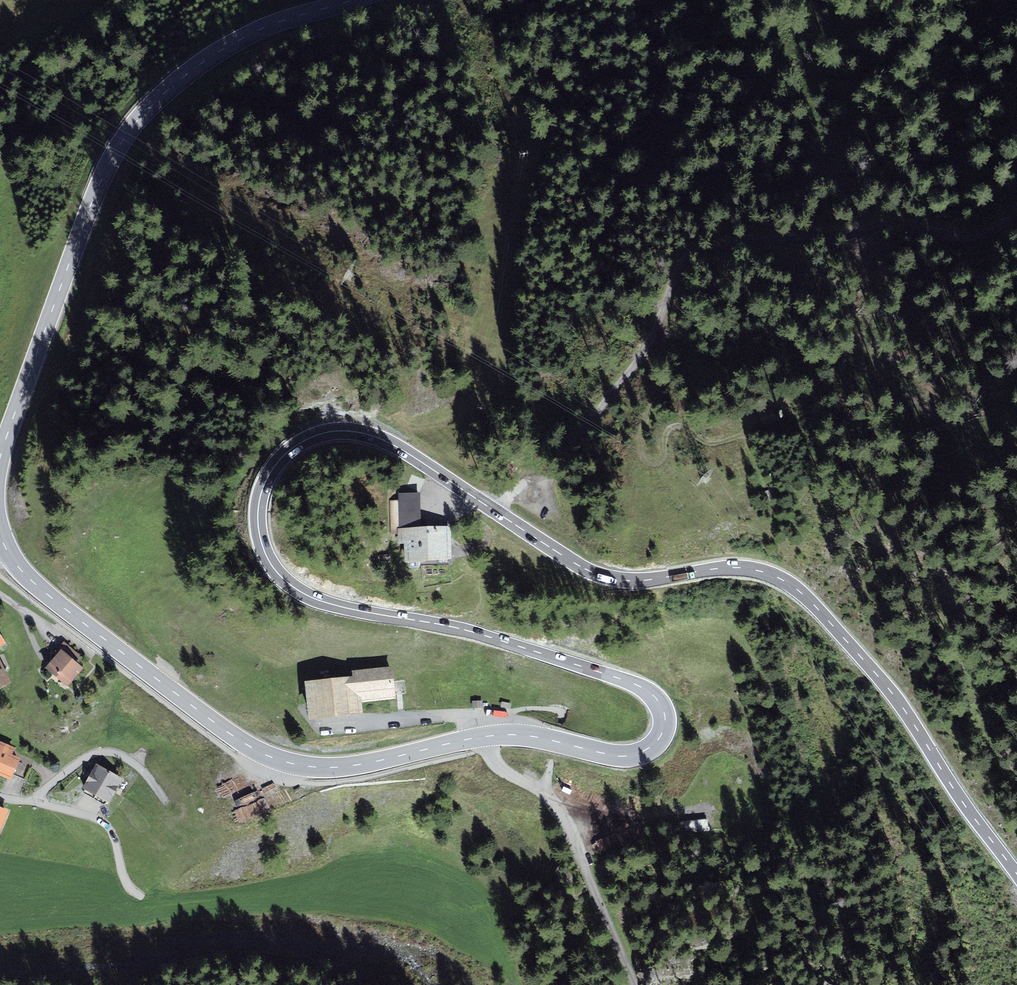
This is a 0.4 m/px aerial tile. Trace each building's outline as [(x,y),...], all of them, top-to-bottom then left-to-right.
[(773,409),(757,414),(761,428),(777,423),(773,409)] [(424,496),(404,497),(405,523),(425,523),(424,496)] [(407,532),(408,564),(454,563),(453,531),(407,532)] [(86,671),(66,654),(50,674),(70,691),(86,671)] [(349,678),(305,682),(309,721),(363,716),(362,701),(395,697),(392,667),(349,671),(349,678)] [(0,671),(0,693),(9,687),(0,671)] [(0,751),(0,774),(14,779),(22,759),(0,751)] [(120,778),(97,768),(87,790),(110,800),(120,778)] [(0,836),(9,813),(0,810),(0,836)] [(707,818),(679,821),(680,832),(708,830),(707,818)]
